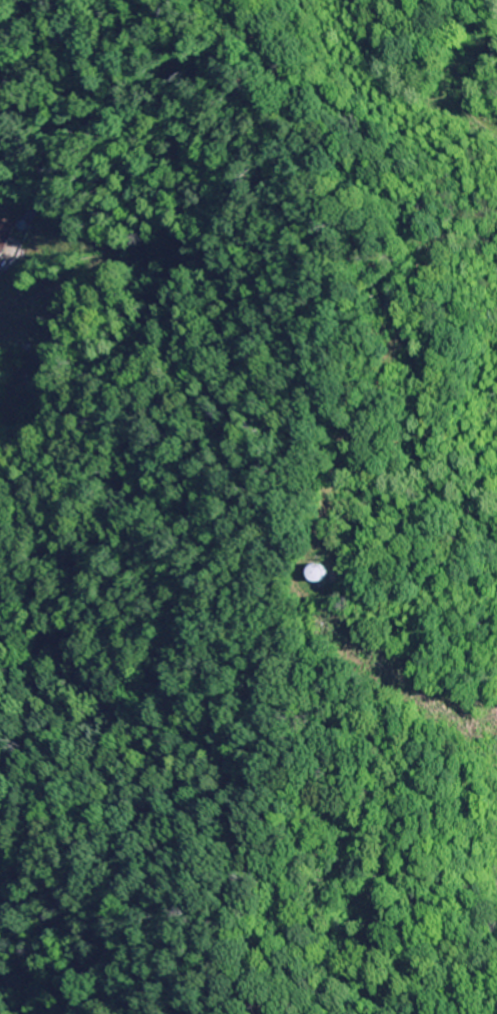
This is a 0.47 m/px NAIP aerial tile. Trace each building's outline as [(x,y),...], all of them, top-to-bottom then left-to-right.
[(0,220),(0,259),(14,226),(0,220)] [(313,580),(326,581),(327,565),(314,564),(313,580)]
